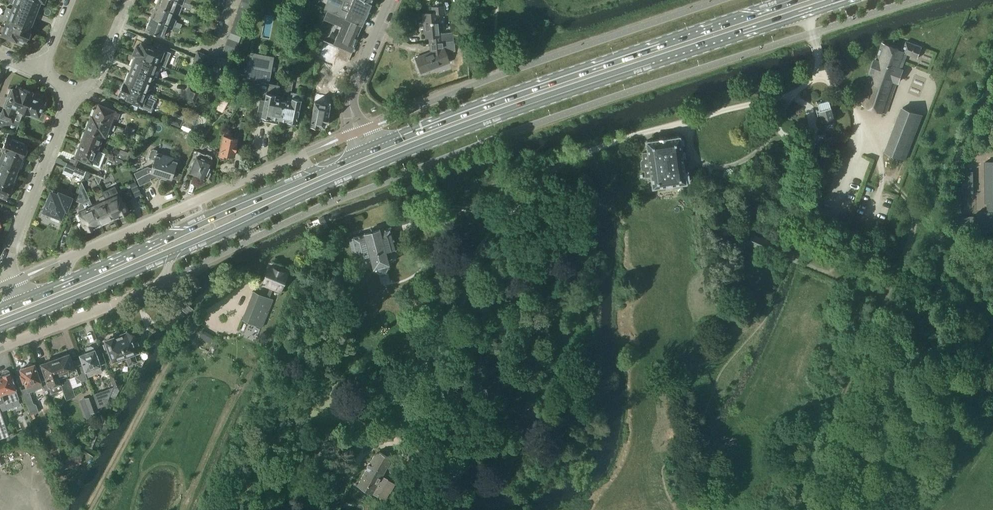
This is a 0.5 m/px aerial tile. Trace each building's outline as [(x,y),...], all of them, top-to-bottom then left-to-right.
[(15,4),(14,6),(35,15),(41,0),(16,0),(15,4)] [(173,12),(173,11),(179,14),(182,6),(188,9),(190,4),(179,0),(157,0),(156,5),(173,12)] [(243,0),(242,0),(240,7),(250,10),(253,4),(243,0)] [(362,25),(371,3),(363,0),(327,0),(323,9),(327,10),(362,25)] [(152,13),(153,13),(151,17),(180,29),(182,24),(176,21),(176,20),(172,18),(174,13),(172,12),(173,12),(156,5),(152,13)] [(424,22),(426,38),(429,37),(430,43),(454,40),(454,32),(441,33),(439,14),(445,13),(444,5),(432,6),(433,13),(423,14),(423,17),(422,17),(422,21),(424,22)] [(3,21),(4,20),(29,30),(35,15),(14,6),(12,9),(7,7),(4,15),(1,13),(0,15),(0,19),(3,21)] [(250,10),(240,7),(238,13),(248,17),(250,10)] [(323,19),(341,27),(333,44),(351,52),(354,46),(353,46),(362,25),(327,10),(323,19)] [(248,17),(238,13),(236,19),(246,23),(248,17)] [(150,21),(149,21),(146,29),(163,36),(166,29),(178,33),(180,29),(151,17),(150,21)] [(246,23),(236,19),(233,25),(243,29),(246,23)] [(0,25),(0,33),(26,43),(31,30),(29,30),(4,20),(3,21),(2,25),(0,24),(0,25)] [(243,29),(233,25),(231,31),(241,35),(243,29)] [(241,35),(231,31),(229,37),(239,41),(241,35)] [(239,41),(229,37),(227,44),(237,47),(239,41)] [(430,43),(431,53),(416,58),(421,72),(449,62),(446,53),(455,52),(454,40),(430,43)] [(871,72),(872,73),(861,105),(886,114),(897,83),(899,84),(904,69),(903,68),(907,55),(918,59),(922,47),(906,41),(903,51),(882,44),(876,60),(875,60),(871,72)] [(137,46),(134,54),(137,55),(158,63),(159,60),(162,61),(165,53),(142,43),(140,47),(137,46)] [(237,47),(227,44),(224,50),(234,54),(237,47)] [(330,52),(337,55),(348,60),(352,52),(351,52),(333,44),(330,52)] [(234,54),(224,50),(222,56),(232,60),(234,54)] [(208,55),(197,51),(195,58),(205,62),(208,55)] [(271,117),(274,118),(273,122),(278,123),(279,118),(282,100),(283,98),(279,97),(280,95),(277,94),(279,85),(269,83),(274,57),(251,53),(246,78),(262,81),(258,98),(261,98),(257,119),(270,121),(271,117)] [(137,55),(135,60),(133,59),(131,66),(133,66),(132,69),(152,78),(156,69),(158,70),(161,65),(158,63),(137,55)] [(208,55),(205,62),(215,65),(218,59),(208,55)] [(222,57),(218,59),(215,65),(228,70),(232,60),(222,56),(222,57)] [(193,64),(203,68),(205,62),(195,58),(193,64)] [(132,69),(130,73),(128,72),(125,79),(127,79),(126,83),(146,92),(149,93),(151,88),(149,87),(152,78),(132,69)] [(279,118),(287,120),(286,125),(296,126),(301,99),(303,99),(304,95),(293,92),(292,98),(290,97),(295,71),(289,70),(284,94),(288,95),(286,101),(282,100),(279,118)] [(144,108),(148,110),(148,111),(151,113),(154,107),(152,106),(154,102),(155,103),(157,99),(153,97),(154,95),(149,93),(146,92),(126,83),(124,83),(119,95),(140,104),(139,108),(143,110),(144,108)] [(186,92),(197,96),(200,90),(188,85),(186,92)] [(0,126),(1,125),(5,127),(8,120),(12,121),(15,114),(14,113),(17,107),(20,108),(20,109),(28,113),(29,111),(38,115),(40,112),(41,113),(45,105),(43,104),(44,101),(34,97),(35,93),(17,86),(16,90),(11,88),(7,96),(10,97),(5,110),(4,109),(3,113),(0,112),(0,126)] [(197,96),(186,92),(183,99),(195,103),(197,96)] [(222,95),(215,109),(223,113),(230,99),(222,95)] [(828,99),(817,102),(822,121),(833,118),(828,99)] [(323,103),(315,101),(310,129),(319,131),(320,126),(325,127),(326,121),(328,122),(329,117),(328,117),(331,102),(324,100),(323,103)] [(95,108),(92,116),(110,123),(113,116),(116,118),(119,112),(99,104),(97,108),(95,108)] [(906,160),(924,115),(902,107),(885,152),(906,160)] [(95,132),(103,134),(109,137),(111,130),(114,131),(116,126),(110,123),(92,116),(90,120),(88,119),(85,127),(87,127),(86,131),(94,134),(95,132)] [(180,126),(182,120),(172,116),(169,122),(180,126)] [(182,130),(193,134),(195,130),(184,126),(182,130)] [(193,134),(182,130),(180,135),(191,139),(193,134)] [(832,136),(826,138),(823,137),(825,145),(842,141),(839,130),(831,133),(832,136)] [(81,137),(83,138),(81,143),(99,150),(101,145),(99,144),(103,134),(95,132),(94,134),(86,131),(85,132),(83,131),(81,137)] [(224,135),(219,155),(228,157),(228,156),(234,157),(235,151),(236,151),(238,144),(237,144),(239,134),(236,134),(235,137),(232,137),(232,133),(225,131),(224,135)] [(8,135),(5,143),(2,142),(0,147),(3,148),(23,156),(28,144),(8,135)] [(645,176),(650,176),(652,187),(686,183),(686,181),(689,181),(687,170),(684,171),(679,136),(646,141),(648,152),(642,153),(643,159),(642,159),(641,161),(642,169),(644,170),(645,176)] [(76,156),(86,160),(85,161),(92,164),(95,155),(97,156),(99,150),(81,143),(76,156)] [(0,147),(0,164),(17,171),(19,167),(21,168),(23,161),(21,161),(23,156),(3,148),(0,147)] [(109,156),(116,159),(116,158),(131,164),(136,154),(129,151),(128,152),(121,149),(118,150),(116,153),(112,151),(109,156)] [(152,169),(148,167),(135,173),(140,186),(151,181),(150,179),(158,175),(171,179),(178,159),(157,153),(157,151),(154,149),(151,151),(149,159),(155,161),(152,169)] [(190,172),(204,178),(207,179),(208,178),(211,173),(210,172),(207,171),(211,163),(210,162),(212,158),(212,156),(207,154),(204,155),(202,155),(199,153),(198,156),(197,156),(195,161),(194,160),(191,167),(192,167),(190,172)] [(62,173),(76,179),(81,168),(67,162),(62,173)] [(977,224),(978,232),(992,232),(992,162),(985,162),(986,203),(988,203),(988,212),(977,213),(977,224)] [(11,186),(13,180),(15,181),(18,175),(16,174),(17,171),(0,164),(0,181),(11,186)] [(965,172),(965,180),(962,180),(962,194),(974,193),(974,180),(973,172),(965,172)] [(6,198),(11,186),(0,181),(0,195),(6,198)] [(81,229),(83,230),(85,230),(85,231),(95,227),(95,228),(101,225),(93,206),(82,181),(74,200),(80,203),(78,212),(79,212),(83,220),(81,221),(82,222),(80,223),(79,226),(81,229)] [(715,187),(706,186),(705,195),(714,195),(715,187)] [(138,187),(132,190),(137,200),(144,198),(138,187)] [(114,188),(103,193),(106,200),(114,219),(120,217),(119,216),(129,211),(128,210),(130,210),(131,207),(130,203),(127,202),(125,203),(125,202),(123,203),(119,194),(117,195),(114,188)] [(44,210),(52,213),(51,216),(59,219),(60,216),(61,217),(64,208),(66,209),(71,197),(52,190),(44,210)] [(114,219),(106,200),(93,206),(101,225),(114,219)] [(373,268),(374,268),(375,270),(380,273),(385,272),(388,267),(387,265),(389,264),(386,251),(397,248),(391,227),(380,230),(380,229),(364,233),(364,234),(353,237),(357,254),(358,258),(369,255),(373,268)] [(280,290),(287,274),(269,267),(263,283),(280,290)] [(254,291),(243,319),(262,327),(273,299),(254,291)] [(203,330),(199,337),(211,345),(215,337),(203,330)] [(119,337),(127,357),(125,358),(128,366),(138,363),(135,354),(140,352),(140,351),(136,339),(137,335),(127,332),(126,335),(119,337)] [(113,338),(106,340),(115,365),(123,362),(122,359),(125,358),(127,357),(119,337),(114,339),(113,338)] [(87,351),(79,354),(80,359),(87,376),(101,371),(100,365),(101,364),(95,348),(94,349),(93,347),(91,346),(87,347),(86,349),(87,351)] [(44,373),(39,375),(42,382),(45,390),(46,393),(48,393),(47,390),(51,388),(61,385),(66,400),(76,396),(72,385),(77,383),(88,379),(87,376),(80,359),(73,361),(70,352),(52,358),(40,363),(44,373)] [(27,405),(31,414),(30,414),(32,419),(36,418),(34,413),(36,414),(36,412),(39,412),(36,404),(34,403),(30,392),(33,391),(35,392),(36,389),(43,387),(41,382),(42,382),(37,368),(36,368),(34,364),(21,369),(22,373),(21,374),(24,383),(24,382),(26,388),(26,387),(26,388),(21,389),(27,405)] [(19,399),(16,389),(14,384),(15,384),(13,377),(12,378),(10,372),(10,373),(9,370),(7,369),(3,370),(2,373),(3,375),(3,376),(0,377),(0,406),(19,399)] [(116,371),(109,374),(114,387),(120,389),(123,383),(120,382),(116,371)] [(110,396),(115,399),(120,389),(114,387),(110,396)] [(94,395),(93,395),(85,398),(91,413),(99,410),(100,410),(94,395)] [(9,435),(0,409),(0,439),(9,435)] [(96,431),(92,430),(86,447),(91,449),(96,436),(95,435),(96,431)] [(384,474),(392,459),(379,452),(374,454),(357,485),(378,497),(389,477),(384,474)] [(78,455),(65,460),(68,468),(81,462),(78,455)]
